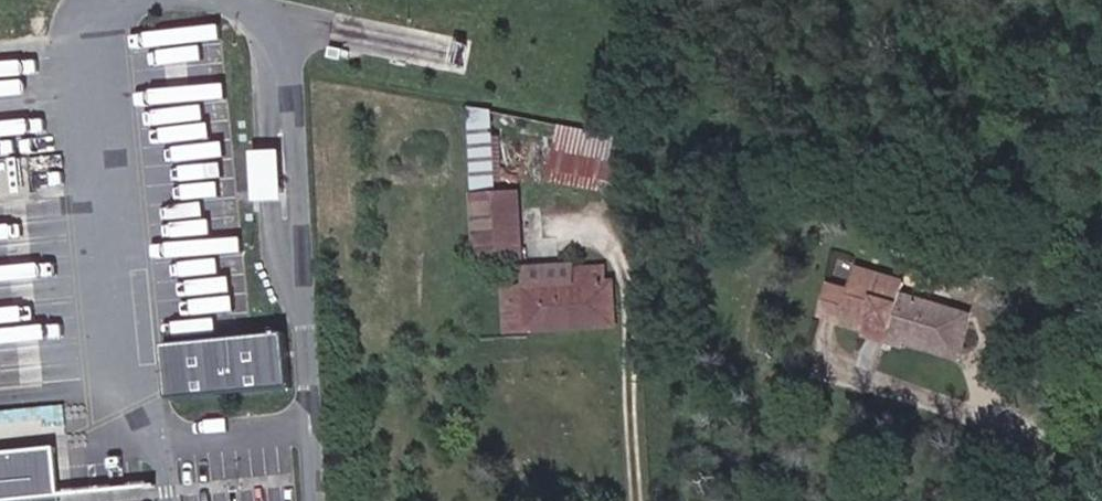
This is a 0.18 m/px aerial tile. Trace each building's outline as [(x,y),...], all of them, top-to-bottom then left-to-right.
[(475,188),(498,186),(495,113),(473,111),(475,188)] [(548,180),(618,198),(617,152),(593,145),(572,139),(548,132),(548,180)] [(248,198),(277,199),(278,150),(249,149),(248,198)] [(471,265),(518,264),(516,199),(491,200),(467,201),(471,265)] [(995,348),(1011,309),(943,278),(947,267),(896,245),(890,262),(872,254),(856,290),(905,312),(909,303),(930,309),(927,320),(948,329),(995,348)] [(514,326),(602,321),(600,280),(512,284),(514,326)] [(948,329),(927,320),(930,309),(909,303),(905,312),(902,322),(941,341),(948,329)] [(294,330),(152,344),(157,398),(300,384),(294,330)] [(60,498),(58,446),(0,449),(0,500),(5,500),(60,498)]
